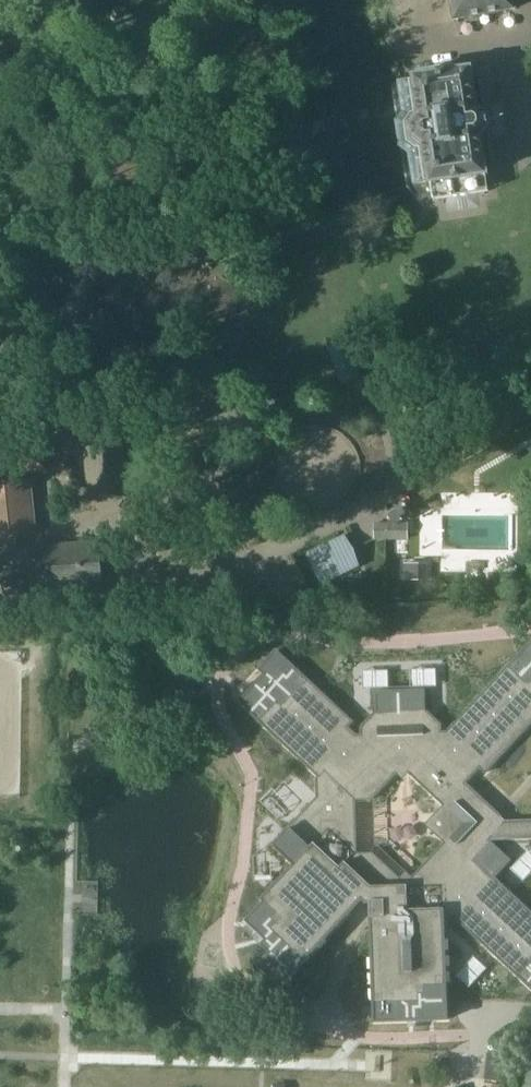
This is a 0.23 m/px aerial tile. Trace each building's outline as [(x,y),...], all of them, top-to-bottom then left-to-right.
[(514,0),(451,0),(455,20),(516,8),(514,0)] [(403,110),(396,120),(400,147),(409,154),(414,184),(431,182),(431,183),(487,174),(481,137),(488,127),(486,113),(476,105),(471,69),(415,77),(415,78),(403,80),(398,81),(403,110)] [(89,498),(131,493),(124,433),(82,438),(89,498)] [(5,473),(48,468),(45,445),(3,449),(5,473)] [(81,480),(80,471),(71,465),(62,467),(56,475),(58,485),(66,490),(76,488),(81,480)] [(10,535),(32,533),(30,514),(28,481),(0,484),(0,536),(10,535)] [(138,546),(152,545),(147,498),(134,499),(138,546)] [(408,540),(408,522),(374,522),(374,540),(408,540)] [(321,585),(359,567),(344,534),(306,553),(321,585)] [(40,591),(101,586),(98,543),(37,547),(40,591)] [(406,563),(405,580),(428,581),(429,565),(406,563)] [(26,596),(24,566),(0,568),(0,585),(1,598),(26,596)] [(508,822),(502,816),(489,804),(465,782),(481,765),(486,770),(530,722),(530,669),(527,666),(519,674),(509,666),(447,731),(441,731),(441,723),(426,709),(376,710),(363,726),(363,734),(357,734),(336,714),(341,709),(309,679),(295,695),(285,686),(272,700),(276,703),(260,721),(319,777),(318,779),(318,798),(289,829),(310,849),(263,900),(276,913),(270,919),(277,925),(273,929),(267,923),(265,925),(305,962),(362,900),(366,903),(371,903),(375,1003),(428,1001),(428,999),(420,999),(420,994),(428,993),(428,985),(447,984),(444,914),(453,913),(519,974),(528,965),(530,968),(530,911),(489,872),(492,869),(474,853),(490,836),(530,835),(530,821),(508,822)]
